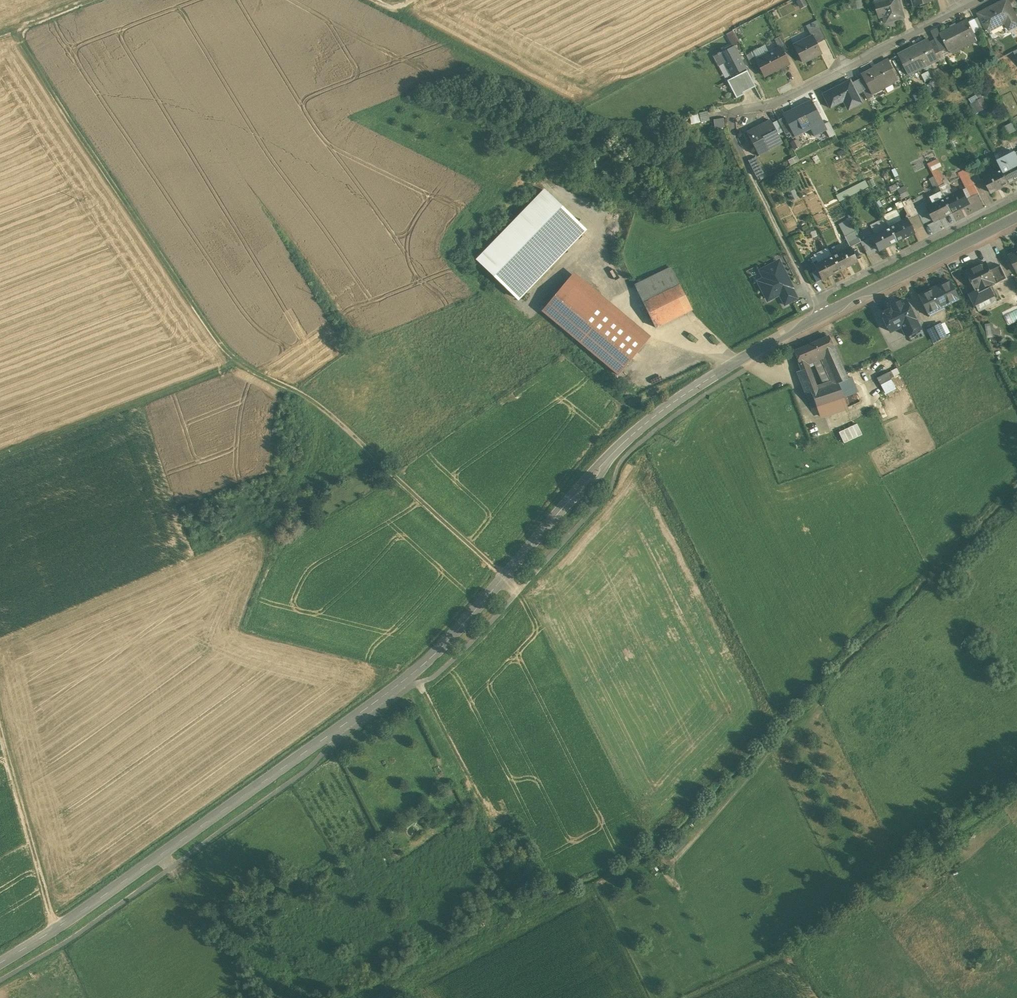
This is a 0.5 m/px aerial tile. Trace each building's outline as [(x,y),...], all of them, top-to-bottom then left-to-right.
[(876,2),(879,12),(884,11),(887,22),(905,17),(900,0),(884,0),(876,2)] [(980,14),(989,32),(1005,24),(1016,18),(1007,0),(980,14)] [(1016,18),(1005,24),(1009,32),(1016,28),(1016,20),(1016,18)] [(975,19),(969,22),(975,33),(981,31),(975,19)] [(825,39),(816,20),(805,26),(811,36),(815,44),(825,39)] [(940,34),(942,37),(948,48),(950,51),(977,37),(975,33),(969,22),(968,20),(940,34)] [(938,28),(931,32),(935,40),(942,37),(940,34),(938,28)] [(733,29),(726,33),(732,45),(739,41),(733,29)] [(811,36),(793,45),(802,63),(820,54),(815,44),(811,36)] [(787,51),(780,37),(774,39),(778,48),(779,48),(782,54),(787,51)] [(942,37),(935,40),(941,52),(948,48),(942,37)] [(929,40),(901,54),(912,75),(940,61),(936,54),(930,42),(929,40)] [(935,40),(930,42),(936,54),(941,52),(935,40)] [(745,69),(734,46),(722,52),(722,51),(714,55),(715,56),(713,57),(718,66),(723,64),(730,77),(733,75),(745,69)] [(756,59),(756,60),(757,62),(764,76),(773,71),(776,72),(778,71),(778,69),(787,64),(782,54),(779,48),(778,48),(756,59)] [(752,52),(746,55),(750,65),(757,62),(756,60),(756,59),(752,52)] [(889,60),(861,75),(862,77),(867,88),(870,93),(898,78),(889,60)] [(745,69),(733,75),(734,77),(746,71),(745,69)] [(734,77),(726,81),(735,99),(743,95),(742,93),(755,87),(746,71),(734,77)] [(867,88),(862,77),(856,80),(862,91),(867,88)] [(862,91),(856,80),(850,83),(856,95),(862,92),(862,91)] [(849,81),(822,95),(829,108),(848,99),(852,108),(861,103),(850,83),(849,81)] [(976,112),(989,107),(983,92),(970,97),(976,112)] [(810,100),(782,114),(785,119),(792,134),(808,126),(813,136),(825,130),(810,100)] [(691,116),(693,124),(707,121),(705,113),(691,116)] [(713,119),(714,128),(724,127),(722,117),(713,119)] [(785,119),(778,123),(783,132),(786,137),(792,134),(785,119)] [(772,123),(778,134),(783,132),(778,123),(777,120),(772,123)] [(772,123),(771,121),(745,134),(756,156),(782,142),(778,134),(772,123)] [(1002,152),(995,156),(998,162),(1005,158),(1002,152)] [(998,162),(1003,170),(1010,184),(1016,181),(1016,155),(1016,153),(1005,158),(998,162)] [(754,157),(748,161),(755,176),(762,172),(754,157)] [(998,162),(998,160),(992,163),(997,173),(1003,170),(998,162)] [(997,173),(985,179),(992,193),(1010,184),(1003,170),(997,173)] [(976,171),(969,175),(974,185),(982,181),(976,171)] [(940,187),(940,188),(946,185),(941,174),(934,177),(940,187)] [(969,175),(962,178),(972,198),(979,194),(974,185),(969,175)] [(940,187),(934,177),(930,179),(935,189),(940,187)] [(946,199),(951,196),(946,185),(940,188),(942,192),(946,199)] [(543,189),(474,258),(515,298),(584,229),(543,189)] [(963,190),(951,196),(946,199),(953,213),(971,204),(963,190)] [(942,192),(930,198),(934,205),(946,199),(942,192)] [(934,205),(928,208),(935,222),(953,213),(946,199),(934,205)] [(904,206),(910,217),(917,214),(912,202),(904,206)] [(888,223),(901,217),(897,209),(885,214),(888,223)] [(910,217),(907,219),(913,231),(923,226),(917,214),(910,217)] [(907,219),(889,228),(896,242),(914,233),(913,231),(907,219)] [(885,220),(874,225),(878,233),(871,237),(872,238),(878,250),(878,251),(896,242),(889,228),(885,220)] [(854,231),(844,236),(850,247),(860,242),(854,231)] [(872,238),(861,244),(867,255),(878,250),(872,238)] [(849,248),(832,256),(839,270),(856,261),(849,248)] [(832,256),(813,265),(816,270),(820,279),(839,270),(832,256)] [(768,300),(779,294),(792,287),(779,262),(760,271),(767,284),(761,287),(768,300)] [(982,266),(978,268),(977,267),(968,271),(971,278),(970,280),(971,283),(974,284),(977,291),(971,294),(978,308),(997,299),(998,302),(1002,300),(999,293),(995,295),(990,284),(995,282),(995,281),(990,270),(986,262),(982,264),(982,266)] [(1001,265),(990,270),(995,281),(995,282),(996,284),(1007,278),(1001,265)] [(634,285),(643,303),(680,284),(671,267),(634,285)] [(816,282),(820,279),(816,270),(811,273),(816,282)] [(574,272),(567,280),(644,344),(651,337),(574,272)] [(567,280),(541,311),(618,375),(644,344),(567,280)] [(948,281),(918,295),(929,317),(944,310),(943,306),(957,299),(948,281)] [(680,284),(643,303),(656,329),(693,311),(680,284)] [(792,287),(779,294),(784,305),(797,299),(792,287)] [(898,302),(891,306),(891,307),(880,313),(890,332),(901,326),(906,336),(919,329),(905,301),(899,303),(898,302)] [(939,325),(928,330),(933,341),(944,336),(939,325)] [(828,336),(793,351),(801,370),(802,370),(802,372),(809,372),(810,372),(809,371),(807,364),(814,361),(813,358),(817,357),(817,354),(833,347),(828,336)] [(833,347),(817,354),(817,357),(813,358),(814,361),(825,387),(835,383),(847,378),(833,347)] [(880,383),(900,374),(897,368),(877,376),(880,383)] [(809,372),(802,372),(802,370),(801,370),(797,372),(805,393),(810,392),(816,390),(809,372)] [(835,383),(825,387),(816,390),(810,392),(816,406),(843,398),(842,393),(854,387),(850,377),(835,383)] [(854,387),(842,393),(843,398),(856,392),(854,387)] [(816,406),(810,392),(805,393),(814,418),(820,416),(816,406)] [(843,398),(816,406),(820,416),(820,417),(848,408),(843,398)] [(855,429),(837,438),(843,448),(860,439),(855,429)]
